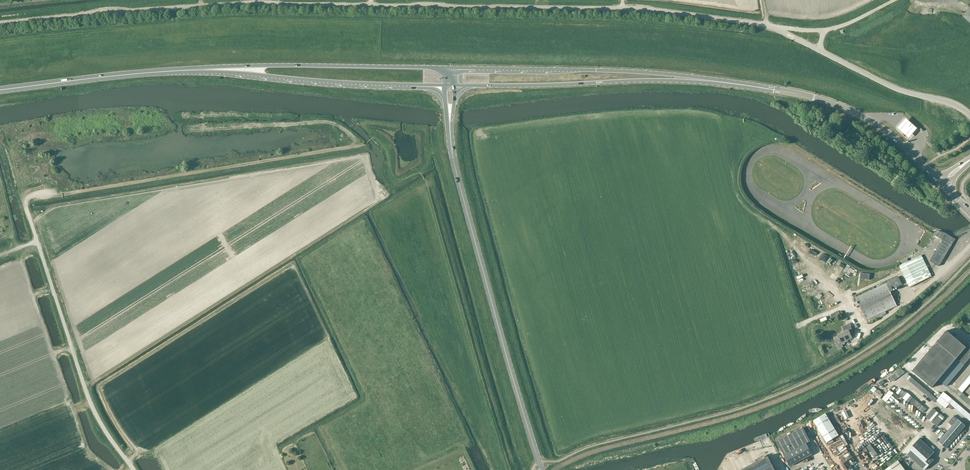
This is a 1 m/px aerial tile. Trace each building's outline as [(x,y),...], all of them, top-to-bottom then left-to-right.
[(961,17),(969,26),(969,7),(961,17)] [(896,128),(908,138),(917,129),(905,118),(896,128)] [(943,239),(930,260),(940,266),(956,239),(946,233),(942,239),(943,239)] [(932,276),(921,255),(899,266),(910,287),(932,276)] [(889,281),(889,282),(856,297),(866,320),(897,306),(890,292),(893,290),(893,289),(902,285),(899,277),(889,281)] [(959,321),(969,331),(969,311),(959,321)] [(844,330),(845,332),(838,335),(841,344),(848,341),(847,340),(852,338),(851,336),(855,335),(851,327),(849,328),(847,325),(846,325),(842,327),(843,330),(844,330)] [(912,371),(932,388),(939,380),(946,386),(969,358),(969,343),(966,347),(947,331),(912,371)] [(955,393),(969,406),(969,399),(962,393),(969,384),(969,375),(955,393)] [(948,402),(969,421),(969,414),(952,398),(948,402)] [(839,435),(826,413),(814,421),(827,442),(839,435)] [(958,420),(955,423),(938,442),(946,449),(966,426),(958,420)] [(803,427),(777,441),(790,466),(812,454),(806,443),(810,441),(803,427)] [(935,452),(920,439),(906,454),(924,469),(925,469),(934,460),(931,457),(935,452)] [(742,469),(775,469),(768,456),(742,469)] [(898,461),(886,469),(905,469),(898,461)]
